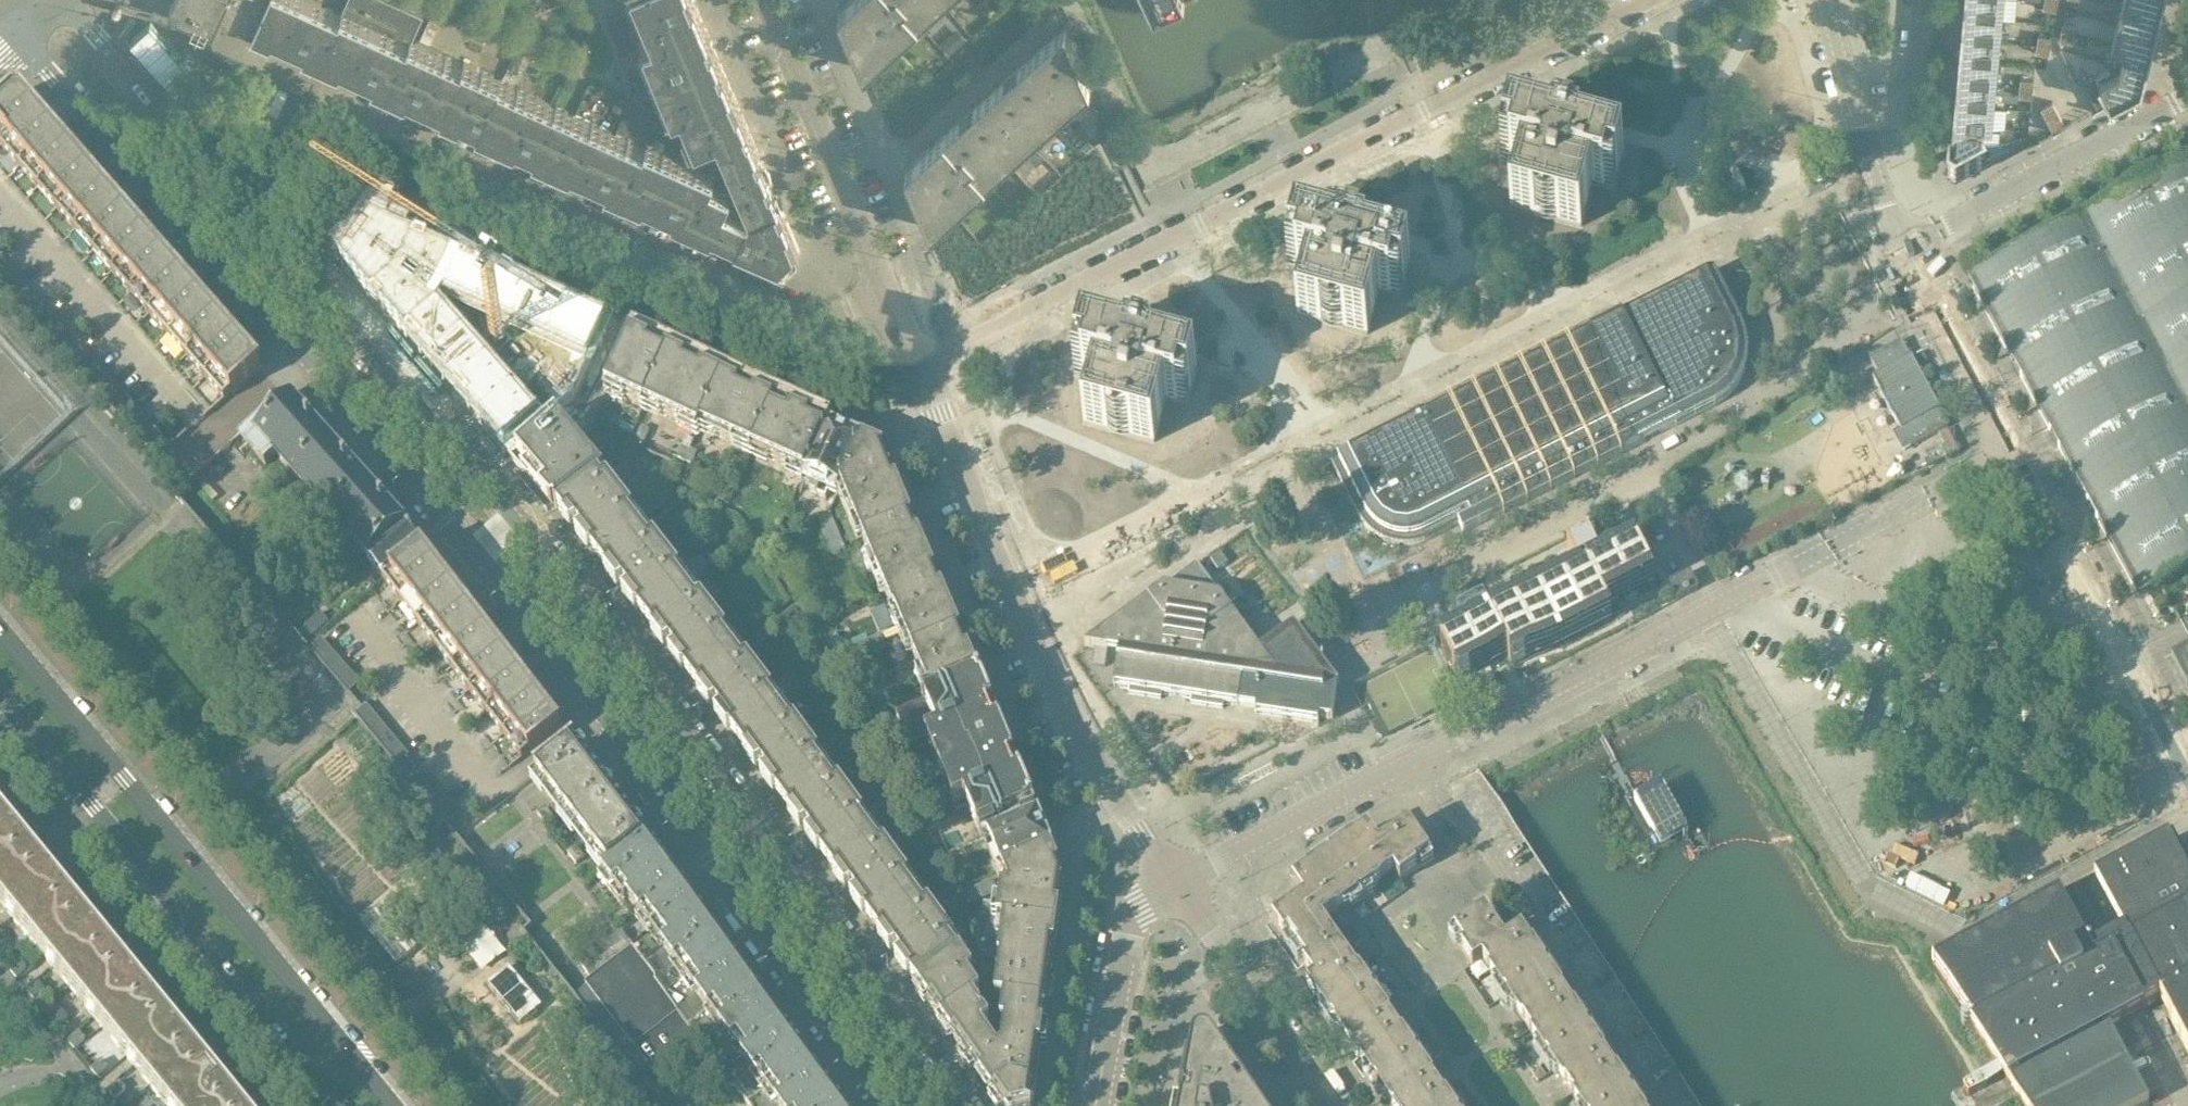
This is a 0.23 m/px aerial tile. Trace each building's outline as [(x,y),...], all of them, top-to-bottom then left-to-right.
[(170,3),(215,24),(221,10),(243,20),(254,25),(266,0),(171,0),(170,3)] [(254,26),(314,53),(333,9),(314,0),(266,0),(254,25),(254,26)] [(342,10),(341,12),(333,9),(314,53),(390,87),(412,39),(411,39),(422,14),(391,0),(347,0),(343,10),(342,10)] [(695,0),(638,0),(655,41),(703,21),(695,0)] [(935,0),(848,0),(839,8),(865,69),(871,63),(889,47),(938,4),(935,0)] [(1153,20),(1183,6),(1180,0),(1144,0),(1153,20)] [(2003,0),(1964,0),(1963,14),(2002,18),(2003,0)] [(2057,1),(2053,0),(2044,0),(2043,7),(2055,9),(2057,1)] [(2162,0),(2122,0),(2122,1),(2159,10),(2162,0)] [(2154,31),(2159,10),(2122,1),(2116,22),(2154,31)] [(619,11),(607,16),(613,32),(626,27),(619,11)] [(1999,40),(2002,18),(1963,14),(1961,36),(1999,40)] [(733,90),(703,21),(655,41),(645,45),(674,115),(682,111),(733,90)] [(2073,33),(2075,24),(2062,22),(2061,31),(2073,33)] [(2149,53),(2154,31),(2116,22),(2111,45),(2117,46),(2149,53)] [(1090,86),(1064,25),(1005,78),(1047,124),(1090,86)] [(627,31),(615,36),(622,52),(634,47),(627,31)] [(2072,41),(2073,33),(2061,31),(2059,39),(2072,41)] [(2049,44),(2051,36),(2038,34),(2037,42),(2049,44)] [(1997,62),(1999,40),(1961,36),(1959,58),(1997,62)] [(442,111),(463,62),(412,39),(390,87),(442,111)] [(2048,53),(2049,44),(2037,42),(2035,51),(2048,53)] [(2140,85),(2149,53),(2117,46),(2113,64),(2140,85)] [(524,52),(516,48),(510,60),(518,64),(524,52)] [(1995,84),(1997,62),(1959,58),(1957,80),(1995,84)] [(499,136),(520,88),(501,80),(502,78),(464,60),(463,62),(442,111),(499,136)] [(2140,85),(2113,64),(2095,74),(2099,82),(2110,102),(2140,85)] [(636,65),(628,68),(639,92),(647,89),(636,65)] [(577,76),(569,72),(563,84),(571,88),(577,76)] [(2099,82),(2095,74),(2083,80),(2087,88),(2099,82)] [(2032,87),(2033,79),(2020,77),(2019,86),(2032,87)] [(1004,163),(1047,124),(1005,78),(962,116),(1004,163)] [(1993,106),(1995,84),(1957,80),(1955,102),(1993,106)] [(2110,102),(2099,82),(2087,88),(2098,108),(2110,102)] [(2031,96),(2032,87),(2019,86),(2018,95),(2031,96)] [(555,162),(576,113),(520,88),(499,136),(555,162)] [(747,124),(733,90),(682,111),(696,146),(718,136),(747,124)] [(626,98),(618,94),(612,107),(621,110),(626,98)] [(0,111),(0,146),(1,148),(39,114),(24,98),(15,97),(0,111)] [(2057,109),(2052,100),(2041,107),(2045,115),(2057,109)] [(1991,128),(1993,106),(1955,102),(1953,124),(1991,128)] [(2061,117),(2057,109),(2045,115),(2049,123),(2061,117)] [(624,193),(647,143),(646,143),(645,145),(576,113),(555,162),(624,193)] [(39,114),(1,148),(20,169),(57,136),(39,114)] [(622,116),(617,128),(626,132),(631,120),(622,116)] [(1004,163),(962,116),(906,167),(931,228),(936,224),(955,207),(1004,163)] [(2066,126),(2061,117),(2049,123),(2053,130),(2055,129),(2056,131),(2066,126)] [(1510,209),(1581,228),(1592,185),(1614,190),(1624,154),(1581,142),(1584,131),(1557,123),(1554,135),(1511,123),(1501,160),(1522,165),(1510,209)] [(747,124),(718,136),(729,161),(758,150),(747,124)] [(1982,148),(1984,128),(1991,129),(1991,128),(1953,124),(1949,163),(1982,148)] [(1077,143),(1084,151),(1097,140),(1090,132),(1077,143)] [(57,136),(20,169),(38,190),(76,157),(57,136)] [(714,173),(647,143),(624,193),(692,224),(712,181),(711,181),(714,173)] [(1956,184),(1991,165),(1990,163),(1982,148),(1949,163),(1947,179),(1956,184)] [(758,150),(729,161),(740,187),(768,176),(758,150)] [(76,157),(38,190),(57,211),(95,178),(76,157)] [(1974,280),(1972,287),(2139,599),(2164,586),(2187,574),(2187,159),(1974,280)] [(800,250),(768,176),(740,187),(742,192),(737,194),(712,181),(692,224),(784,265),(800,250)] [(95,178),(57,211),(76,232),(113,199),(95,178)] [(113,199),(76,232),(94,254),(132,221),(113,199)] [(132,221),(94,254),(113,275),(151,242),(132,221)] [(373,221),(340,265),(510,458),(574,401),(608,328),(373,221)] [(569,227),(564,224),(561,232),(566,234),(569,227)] [(1309,273),(1297,316),(1367,335),(1379,292),(1400,298),(1410,262),(1367,250),(1370,238),(1343,231),(1340,243),(1297,231),(1287,267),(1309,273)] [(151,242),(113,275),(132,296),(169,263),(151,242)] [(169,263),(132,296),(150,317),(188,284),(169,263)] [(1463,534),(1715,406),(1740,381),(1742,378),(1744,375),(1745,372),(1746,368),(1747,365),(1747,362),(1748,358),(1748,355),(1748,352),(1746,339),(1741,324),(1714,270),(1331,464),(1359,518),(1368,530),(1376,538),(1389,544),(1394,545),(1398,546),(1405,547),(1409,546),(1429,541),(1459,526),(1463,534)] [(188,284),(150,317),(169,338),(207,305),(188,284)] [(207,305),(169,338),(188,360),(225,327),(207,305)] [(225,327),(188,360),(206,381),(244,348),(225,327)] [(631,339),(607,392),(645,410),(645,409),(662,416),(686,364),(631,339)] [(1074,375),(1095,381),(1083,424),(1154,443),(1166,400),(1187,406),(1197,369),(1154,358),(1157,346),(1130,339),(1127,351),(1084,339),(1074,375)] [(1904,452),(1948,428),(1939,411),(1940,411),(1911,358),(1910,358),(1901,341),(1900,342),(1869,358),(1879,375),(1873,378),(1903,435),(1898,439),(1904,452)] [(244,348),(206,381),(225,402),(263,369),(244,348)] [(686,364),(662,416),(699,434),(700,430),(717,437),(739,387),(686,364)] [(739,387),(717,437),(770,461),(792,411),(739,387)] [(294,404),(286,396),(240,438),(266,467),(277,457),(367,559),(404,528),(405,528),(294,403),(294,404)] [(827,427),(792,411),(770,461),(805,476),(827,427)] [(604,472),(556,417),(510,458),(553,507),(555,506),(556,508),(604,472)] [(642,427),(636,439),(644,442),(649,430),(642,427)] [(842,491),(863,444),(827,427),(805,476),(815,481),(810,493),(825,499),(831,488),(841,492),(841,491),(842,491)] [(929,558),(905,501),(885,453),(863,444),(842,491),(842,492),(879,579),(929,558)] [(683,446),(677,458),(692,464),(697,452),(683,446)] [(625,462),(613,471),(623,484),(634,474),(625,462)] [(605,472),(604,472),(556,508),(557,509),(558,509),(565,517),(563,519),(571,530),(577,526),(582,532),(576,536),(589,553),(592,552),(598,561),(640,529),(630,516),(634,513),(608,479),(604,483),(599,477),(605,472)] [(830,514),(818,519),(833,556),(846,551),(830,514)] [(382,577),(420,547),(404,528),(367,559),(369,562),(382,577)] [(650,542),(640,529),(598,561),(606,571),(604,573),(618,590),(623,585),(628,591),(623,596),(636,613),(638,611),(646,621),(649,618),(687,589),(676,575),(680,572),(654,539),(650,542)] [(1540,599),(1442,649),(1456,675),(1505,650),(1509,658),(1511,663),(1515,661),(1524,679),(1529,676),(1555,663),(1546,645),(1560,638),(1569,656),(1662,608),(1646,578),(1651,576),(1637,550),(1572,583),(1570,578),(1598,563),(1589,544),(1560,559),(1561,560),(1528,577),(1528,578),(1540,599)] [(381,579),(398,600),(438,569),(420,547),(382,577),(383,577),(381,579)] [(1224,567),(1216,557),(1205,565),(1212,575),(1224,567)] [(929,558),(879,579),(895,616),(896,615),(904,635),(952,615),(929,558)] [(701,559),(688,569),(696,580),(709,569),(701,559)] [(382,577),(369,562),(368,563),(361,569),(375,584),(378,581),(381,579),(383,577),(382,577)] [(1119,621),(1120,622),(1111,628),(1085,647),(1086,648),(1087,648),(1094,649),(1108,651),(1119,653),(1114,687),(1129,690),(1128,695),(1161,700),(1162,695),(1191,699),(1190,704),(1223,709),(1224,704),(1256,709),(1256,714),(1319,724),(1320,719),(1332,721),(1339,686),(1294,625),(1260,651),(1197,565),(1119,621)] [(398,600),(415,622),(455,591),(438,569),(398,600)] [(1473,587),(1448,600),(1459,621),(1484,608),(1473,587)] [(687,589),(649,618),(646,621),(653,631),(651,633),(664,650),(670,645),(674,650),(675,652),(669,656),(682,673),(684,672),(685,672),(692,681),(733,650),(723,636),(727,633),(702,600),(697,603),(687,589)] [(415,622),(433,644),(472,614),(455,591),(415,622)] [(321,614),(304,629),(312,638),(329,623),(321,614)] [(433,644),(450,667),(489,636),(472,614),(433,644)] [(952,615),(904,635),(930,696),(922,699),(923,700),(978,677),(952,615)] [(450,667),(467,689),(507,658),(489,636),(450,667)] [(881,636),(868,641),(874,656),(887,651),(881,636)] [(1094,649),(1092,666),(1105,668),(1108,651),(1094,649)] [(743,663),(733,650),(692,681),(699,691),(697,693),(710,710),(716,705),(721,712),(715,716),(728,733),(731,732),(738,742),(742,739),(780,711),(769,696),(773,693),(748,660),(743,663)] [(2177,661),(2187,682),(2187,655),(2177,661)] [(467,689),(484,711),(524,680),(507,658),(467,689)] [(484,711),(502,733),(541,702),(524,680),(484,711)] [(1039,822),(983,689),(980,682),(897,716),(912,753),(927,747),(930,753),(953,809),(965,804),(969,814),(983,845),(989,843),(1039,822)] [(502,733),(519,755),(559,725),(541,702),(502,733)] [(393,735),(380,715),(373,719),(365,707),(359,711),(380,743),(393,735)] [(780,711),(742,739),(738,742),(745,752),(743,753),(756,771),(762,767),(767,773),(761,777),(774,795),(776,793),(783,802),(787,800),(825,771),(815,758),(819,755),(794,721),(790,725),(780,711)] [(577,748),(538,778),(575,826),(614,797),(615,794),(610,786),(606,786),(586,761),(586,760),(587,756),(581,749),(578,749),(577,748)] [(825,771),(787,800),(783,802),(790,812),(790,813),(788,814),(801,832),(807,827),(812,834),(806,838),(819,855),(821,854),(828,864),(870,833),(860,819),(864,816),(839,782),(835,785),(825,771)] [(614,797),(575,826),(609,870),(648,841),(644,836),(646,833),(640,826),(636,826),(614,797)] [(555,820),(546,809),(538,815),(547,827),(555,820)] [(234,1101),(194,1051),(152,1000),(113,952),(72,903),(32,852),(0,814),(0,905),(28,939),(68,988),(108,1037),(149,1087),(164,1105),(238,1105),(234,1101)] [(1003,875),(1053,854),(1039,822),(989,843),(1003,875)] [(1432,859),(1409,826),(1379,847),(1369,831),(1357,839),(1384,879),(1394,872),(1400,882),(1432,859)] [(880,847),(870,833),(828,864),(836,874),(833,876),(846,893),(852,889),(857,895),(851,900),(863,917),(866,915),(873,925),(915,894),(905,881),(909,878),(884,844),(880,847)] [(1384,879),(1357,839),(1294,883),(1305,899),(1321,922),(1322,922),(1384,879)] [(1932,967),(2023,1105),(2147,1105),(2148,1105),(2107,1029),(2159,1001),(2169,1017),(2168,1018),(2187,1055),(2187,868),(2172,839),(1932,967)] [(648,841),(609,870),(602,875),(625,905),(670,870),(648,841)] [(568,854),(577,865),(585,859),(576,847),(568,854)] [(1021,887),(1060,871),(1053,854),(1003,875),(1010,890),(1009,891),(1010,893),(1021,887)] [(640,918),(682,886),(670,870),(625,905),(626,906),(629,903),(640,918)] [(1060,871),(1021,887),(1020,897),(1003,895),(999,920),(1005,921),(1058,929),(1064,883),(1060,871)] [(961,909),(999,894),(993,881),(956,896),(961,909)] [(653,934),(695,903),(682,886),(640,918),(653,934)] [(950,942),(954,939),(929,905),(925,908),(915,894),(873,925),(880,935),(878,937),(891,954),(896,950),(901,956),(895,961),(908,978),(911,976),(917,985),(916,986),(918,987),(959,956),(960,956),(950,942)] [(1355,969),(1329,931),(1322,922),(1321,922),(1305,899),(1273,921),(1284,938),(1288,936),(1307,964),(1304,966),(1314,981),(1308,985),(1315,996),(1355,969)] [(598,1000),(708,921),(695,903),(653,934),(634,949),(591,981),(586,985),(598,1000)] [(381,906),(360,923),(396,966),(406,959),(417,949),(410,941),(386,912),(381,906)] [(1452,935),(1473,967),(1483,961),(1507,997),(1547,970),(1521,932),(1505,942),(1485,912),(1452,935)] [(609,1015),(675,967),(718,935),(708,921),(598,1000),(609,1015)] [(1053,958),(1058,929),(1005,921),(1003,934),(1001,951),(1053,958)] [(1363,942),(1353,927),(1345,932),(1355,947),(1363,942)] [(591,981),(634,949),(621,932),(579,963),(591,981)] [(622,1031),(731,952),(718,935),(675,967),(609,1015),(622,1031)] [(1050,986),(1052,968),(1053,958),(1001,951),(999,962),(1001,962),(999,978),(1050,986)] [(634,1047),(698,999),(741,966),(731,952),(622,1031),(634,1047)] [(989,1025),(973,1000),(978,997),(971,987),(965,979),(972,974),(959,956),(918,987),(962,1051),(985,1036),(982,1030),(989,1025)] [(19,962),(9,971),(15,978),(26,970),(19,962)] [(741,966),(698,999),(634,1047),(646,1063),(754,984),(741,966)] [(509,967),(487,985),(520,1025),(542,1007),(509,967)] [(1398,1031),(1385,1012),(1355,969),(1315,996),(1359,1058),(1398,1031)] [(1589,1033),(1547,970),(1507,997),(1549,1060),(1589,1033)] [(1047,1005),(1050,986),(999,978),(998,988),(996,998),(1005,999),(1047,1005)] [(1399,994),(1391,982),(1383,988),(1391,999),(1399,994)] [(37,984),(27,992),(33,1000),(44,992),(37,984)] [(658,1078),(703,1043),(765,999),(754,984),(646,1063),(658,1078)] [(624,1035),(589,990),(579,998),(614,1043),(624,1035)] [(1044,1027),(1047,1007),(1047,1005),(1005,999),(1003,1011),(1002,1021),(1006,1022),(1044,1027)] [(715,1059),(776,1015),(768,1004),(707,1049),(715,1059)] [(60,1011),(49,1020),(56,1028),(66,1019),(60,1011)] [(726,1074),(787,1030),(776,1015),(715,1059),(726,1074)] [(1041,1049),(1043,1030),(1044,1027),(1006,1022),(1002,1043),(1041,1049)] [(737,1090),(798,1045),(787,1030),(726,1074),(737,1090)] [(1376,1083),(1415,1055),(1398,1031),(1359,1058),(1376,1083)] [(78,1033),(67,1042),(73,1050),(84,1041),(78,1033)] [(1589,1033),(1549,1060),(1579,1105),(1616,1105),(1631,1096),(1589,1033)] [(1040,1056),(1041,1049),(1002,1043),(1001,1050),(997,1053),(985,1036),(962,1051),(1000,1105),(1033,1105),(1040,1056)] [(1246,1089),(1241,1082),(1242,1082),(1242,1081),(1243,1081),(1243,1080),(1244,1080),(1244,1079),(1244,1078),(1245,1078),(1245,1077),(1245,1076),(1245,1075),(1245,1074),(1244,1074),(1244,1073),(1244,1072),(1243,1072),(1219,1037),(1213,1041),(1212,1040),(1211,1039),(1210,1039),(1208,1038),(1207,1037),(1206,1037),(1204,1037),(1203,1037),(1202,1037),(1200,1037),(1199,1038),(1198,1039),(1197,1040),(1196,1041),(1195,1042),(1194,1043),(1194,1044),(1194,1045),(1185,1044),(1178,1086),(1178,1087),(1178,1088),(1178,1089),(1178,1090),(1179,1091),(1179,1092),(1180,1092),(1180,1093),(1181,1093),(1182,1094),(1183,1094),(1184,1094),(1182,1103),(1181,1105),(1258,1105),(1246,1089)] [(1442,1056),(1434,1044),(1426,1050),(1434,1061),(1442,1056)] [(749,1105),(810,1062),(798,1045),(737,1090),(749,1105)] [(1442,1093),(1415,1055),(1376,1083),(1392,1105),(1450,1105),(1442,1093)] [(100,1061),(90,1070),(96,1078),(107,1069),(100,1061)] [(822,1078),(810,1062),(749,1105),(783,1105),(822,1078)] [(1538,1066),(1530,1072),(1538,1083),(1546,1078),(1538,1066)] [(833,1093),(822,1078),(783,1105),(815,1105),(833,1093)] [(1978,1080),(1963,1088),(1968,1097),(1984,1089),(1987,1087),(1981,1078),(1978,1080)] [(118,1083),(108,1092),(114,1100),(125,1091),(118,1083)] [(833,1093),(815,1105),(842,1105),(833,1093)] [(1631,1096),(1616,1105),(1638,1105),(1631,1096)]
